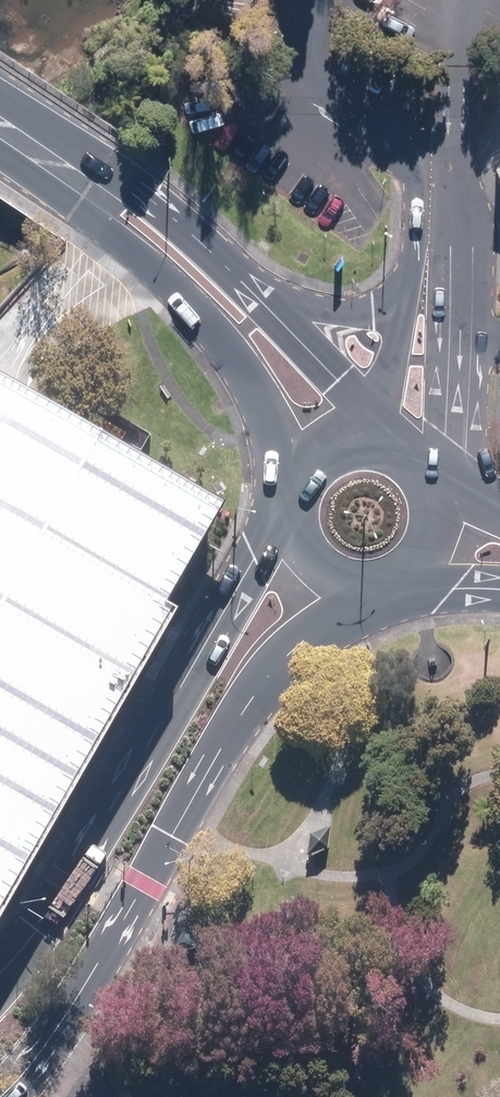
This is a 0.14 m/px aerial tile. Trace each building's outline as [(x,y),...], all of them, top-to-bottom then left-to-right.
[(185,584),(170,574),(223,501),(139,453),(86,422),(2,371),(0,370),(0,917),(185,584)] [(104,414),(97,425),(132,444),(138,433),(104,414)] [(330,826),(311,833),(307,854),(327,846),(330,826)]
